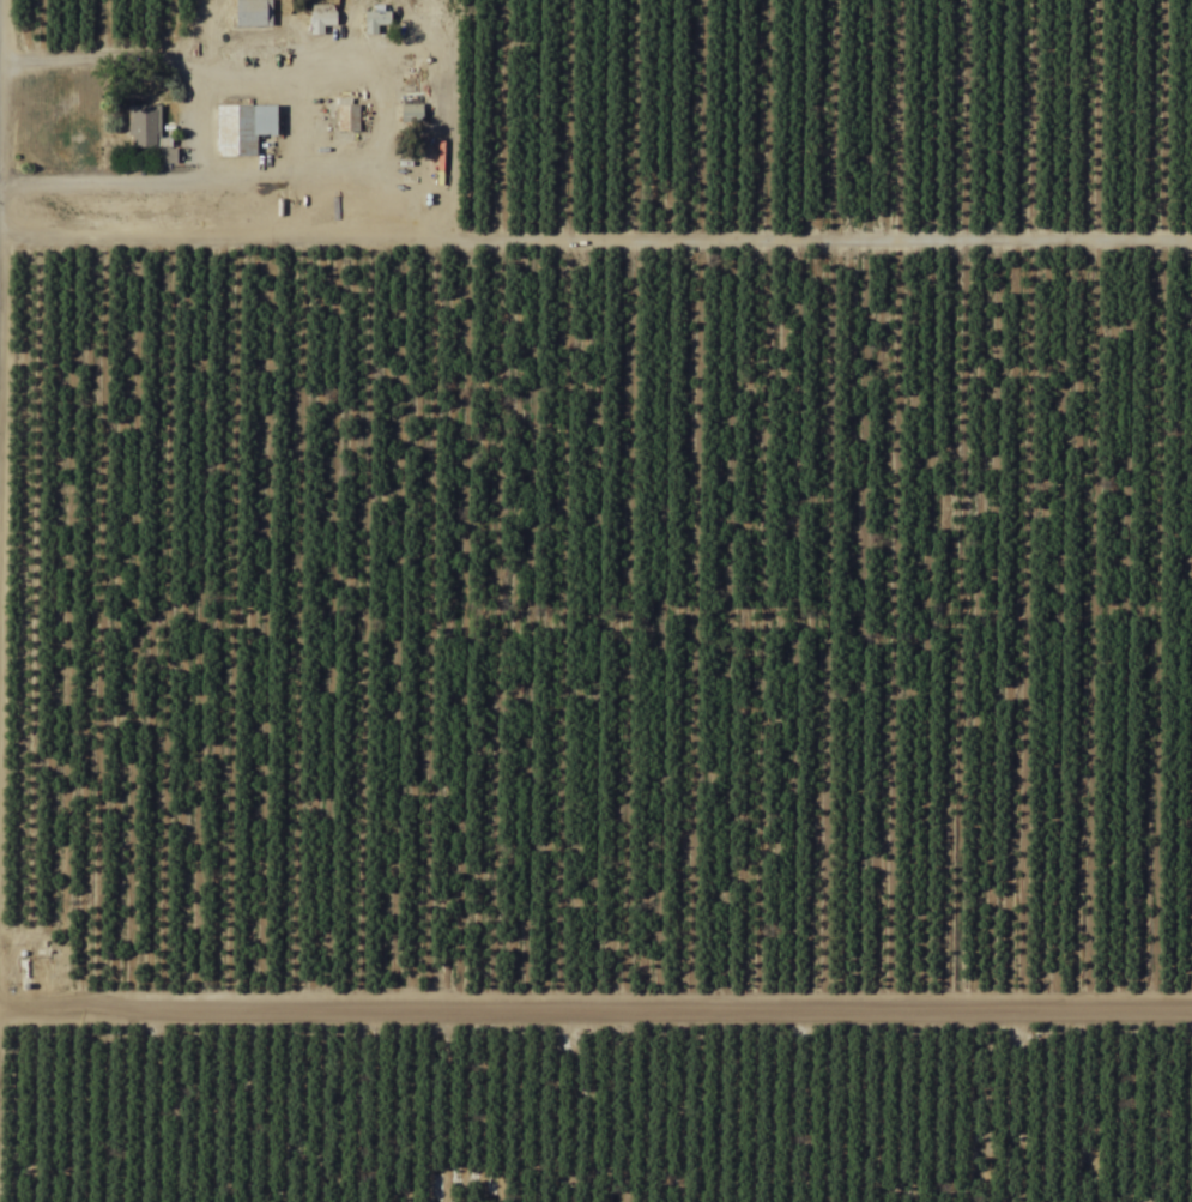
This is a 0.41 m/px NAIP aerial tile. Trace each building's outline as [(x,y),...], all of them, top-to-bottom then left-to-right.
[(268,28),(268,0),(234,0),(234,28),(268,28)] [(362,36),(375,36),(375,27),(389,27),(389,10),(362,10),(362,36)] [(322,36),(322,27),(336,27),(336,12),(308,12),(308,36),(322,36)] [(400,105),(400,130),(422,130),(421,105),(400,105)] [(215,106),(215,157),(255,157),(255,136),(276,136),(276,106),(215,106)] [(358,132),(358,106),(336,106),(336,132),(358,132)]
